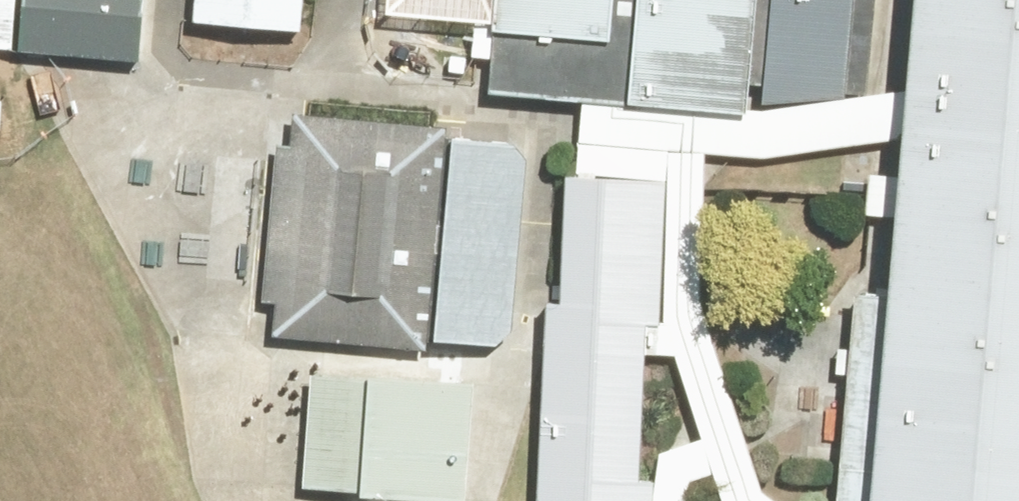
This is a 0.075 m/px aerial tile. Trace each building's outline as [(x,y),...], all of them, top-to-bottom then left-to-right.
[(6,43),(142,53),(146,0),(9,0),(6,43)] [(188,10),(309,20),(310,0),(189,0),(188,10)] [(742,107),(750,0),(483,0),(476,86),(742,107)] [(763,102),(844,88),(853,0),(773,0),(763,102)] [(863,500),(1018,500),(1018,0),(905,0),(863,500)] [(453,116),(284,103),(267,324),(436,340),(453,116)] [(532,122),(453,116),(436,340),(515,346),(532,122)] [(562,161),(536,500),(661,500),(687,170),(562,161)] [(314,357),(303,479),(467,494),(478,372),(314,357)]
